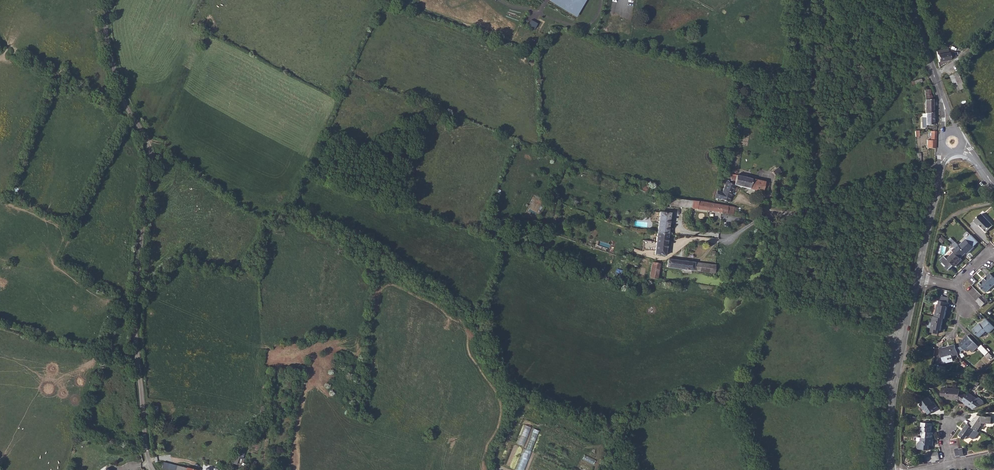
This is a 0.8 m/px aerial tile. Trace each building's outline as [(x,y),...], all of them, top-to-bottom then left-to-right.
[(548,1),(576,18),(586,0),(549,0),(548,1)] [(531,20),(528,25),(534,29),(537,23),(531,20)] [(938,62),(951,60),(952,59),(954,57),(955,57),(954,52),(953,53),(953,51),(946,53),(942,53),(942,50),(936,51),(938,62)] [(924,90),(924,113),(925,113),(933,113),(933,100),(931,95),(930,95),(929,90),(924,90)] [(926,125),(933,125),(933,113),(925,113),(925,118),(921,118),(922,128),(926,128),(926,125)] [(928,149),(935,150),(936,132),(931,132),(931,142),(928,142),(928,149)] [(736,177),(734,185),(763,192),(763,189),(767,190),(769,183),(737,175),(736,177)] [(727,181),(726,182),(734,185),(736,177),(733,176),(731,181),(730,180),(729,180),(728,181),(727,181)] [(726,182),(723,189),(732,193),(734,185),(726,182)] [(723,189),(720,199),(728,202),(732,193),(723,189)] [(697,201),(670,198),(669,205),(692,209),(717,212),(718,204),(717,204),(698,201),(697,201)] [(718,204),(717,212),(722,212),(722,213),(726,213),(728,206),(727,206),(718,204)] [(654,251),(654,255),(665,256),(667,234),(670,213),(659,212),(657,233),(656,242),(654,251)] [(978,225),(985,232),(992,225),(981,214),(973,221),(977,226),(978,225)] [(957,245),(955,248),(962,255),(965,253),(966,254),(973,247),(966,239),(959,246),(957,245)] [(654,251),(656,242),(643,240),(642,250),(654,251)] [(962,255),(955,248),(952,250),(954,252),(947,259),(943,255),(939,260),(945,266),(944,267),(947,270),(953,265),(954,266),(961,259),(960,258),(962,255)] [(666,267),(675,269),(676,260),(667,259),(666,267)] [(676,260),(675,269),(714,274),(715,265),(676,260)] [(649,278),(650,278),(657,279),(660,264),(653,262),(652,262),(649,278)] [(978,284),(986,292),(993,284),(993,278),(989,273),(978,284)] [(981,295),(976,300),(978,303),(983,299),(984,298),(981,295)] [(937,305),(934,316),(943,318),(944,318),(947,307),(948,307),(949,303),(947,302),(948,298),(940,296),(938,305),(937,305)] [(934,316),(933,316),(930,332),(937,334),(938,330),(940,330),(943,318),(934,316)] [(993,327),(985,318),(979,324),(978,323),(971,330),(978,337),(985,331),(987,333),(993,327)] [(959,343),(955,344),(957,351),(964,349),(966,351),(969,348),(972,352),(978,346),(967,335),(959,343)] [(957,351),(955,344),(944,347),(943,346),(939,347),(942,356),(945,356),(947,362),(953,360),(952,355),(958,354),(957,351)] [(962,402),(962,401),(973,409),(978,407),(975,401),(976,398),(968,393),(966,396),(961,392),(960,392),(960,390),(942,387),(941,395),(947,396),(947,399),(959,400),(962,402)] [(928,398),(919,404),(923,410),(925,409),(929,414),(933,411),(932,410),(936,408),(933,403),(932,403),(928,398)] [(969,425),(967,424),(963,429),(964,430),(963,432),(961,431),(958,435),(964,439),(967,436),(973,439),(974,439),(979,432),(977,431),(981,426),(980,425),(981,423),(990,425),(991,417),(979,416),(976,419),(974,418),(969,425)] [(922,438),(920,437),(920,441),(917,444),(916,449),(927,450),(927,445),(932,445),(933,439),(932,438),(932,432),(930,432),(931,423),(921,422),(920,429),(923,431),(922,438)] [(519,444),(526,446),(530,426),(523,424),(519,444)] [(538,430),(532,428),(519,469),(526,469),(538,430)] [(959,449),(958,448),(955,448),(956,456),(960,455),(960,457),(964,456),(962,448),(959,449)] [(935,461),(935,460),(938,459),(937,452),(934,453),(930,453),(926,454),(927,461),(931,460),(932,462),(935,461)] [(583,459),(594,464),(596,459),(585,454),(583,459)] [(591,466),(582,462),(579,469),(581,469),(590,469),(591,466)]
